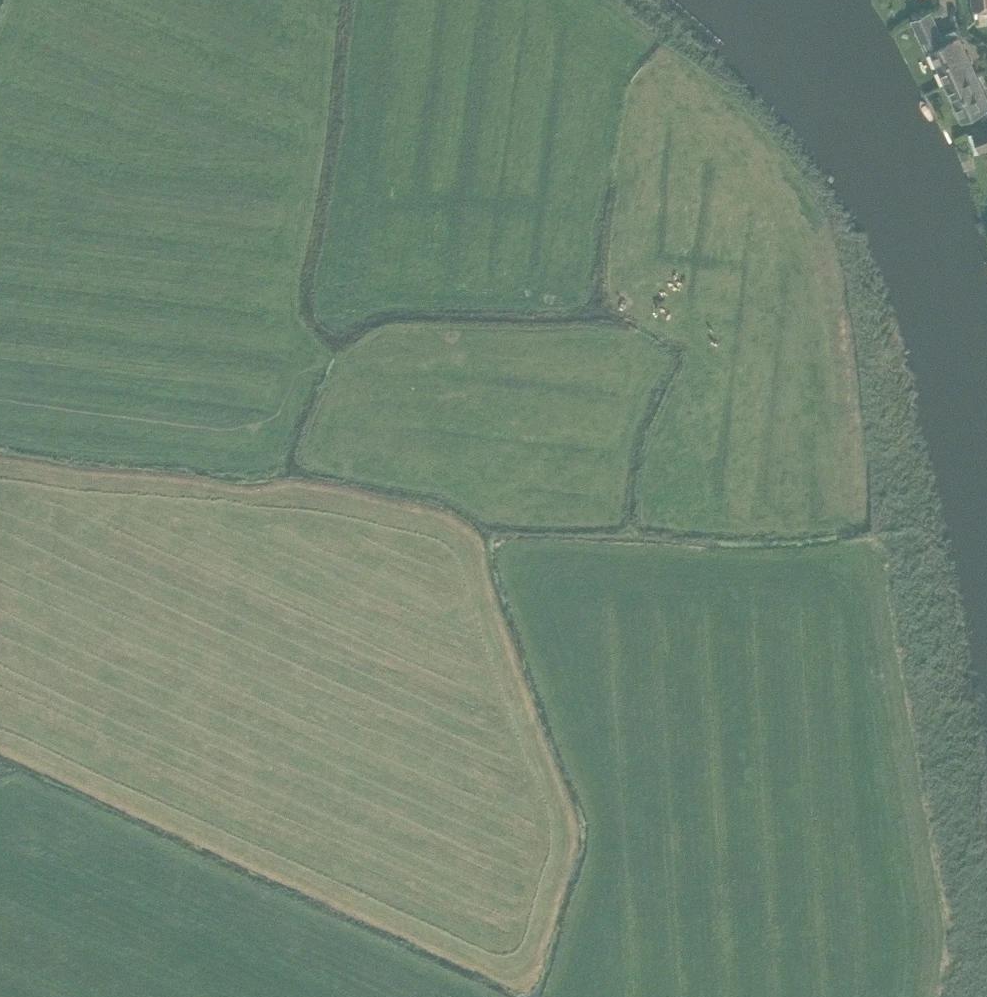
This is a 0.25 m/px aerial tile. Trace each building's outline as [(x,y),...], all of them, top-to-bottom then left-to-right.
[(922,45),(927,42),(930,49),(946,84),(975,71),(959,36),(956,29),(942,35),(931,11),(911,20),(922,45)] [(975,71),(946,84),(962,120),(986,109),(985,109),(986,108),(986,97),(975,71)] [(980,151),(986,149),(986,127),(973,132),(980,151)]
